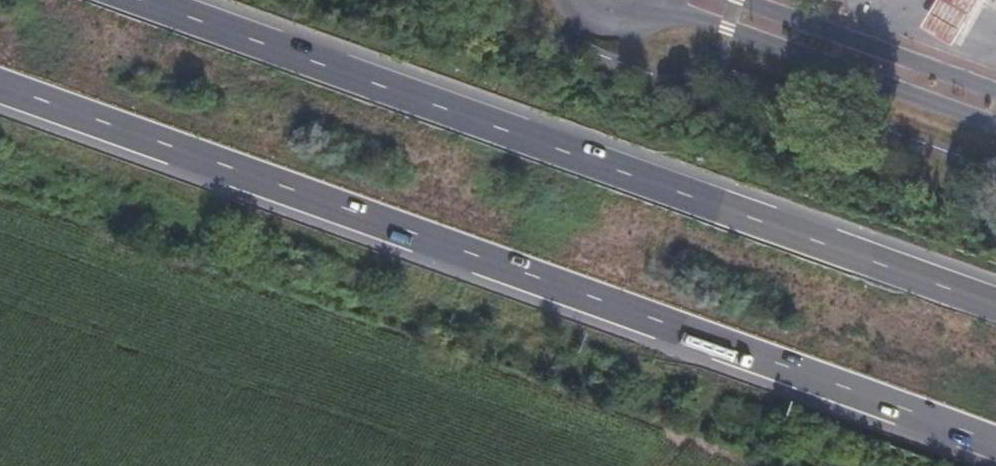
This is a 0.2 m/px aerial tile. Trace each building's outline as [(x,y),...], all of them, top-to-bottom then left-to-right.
[(941,1),(932,16),(925,28),(955,45),(963,32),(971,17),(981,0),(942,0),(941,1)]
